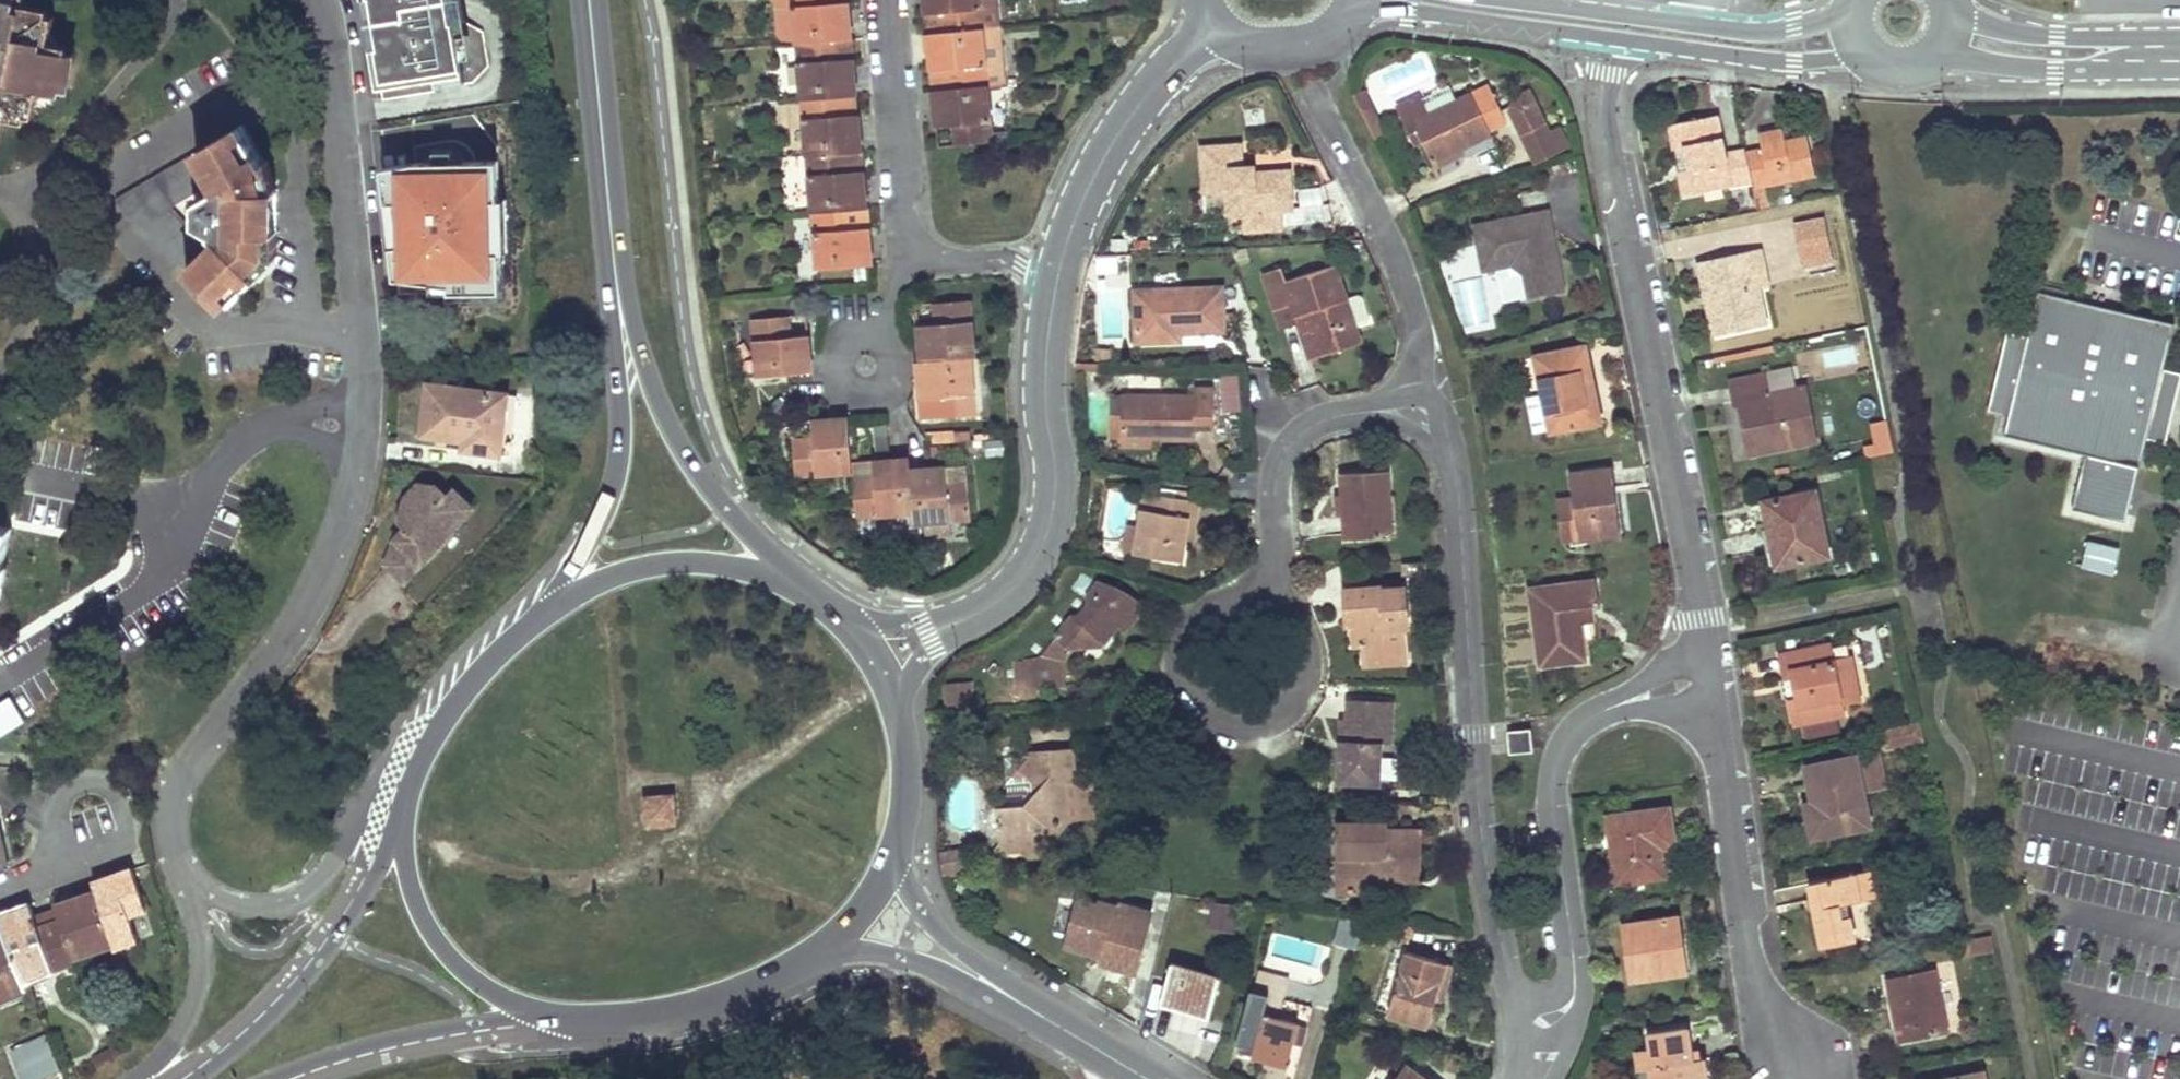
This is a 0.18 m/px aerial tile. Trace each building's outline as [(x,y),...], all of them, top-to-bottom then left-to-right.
[(16,0),(0,0),(0,115),(1,116),(27,121),(28,115),(34,116),(38,98),(47,92),(59,94),(60,88),(66,89),(74,55),(67,54),(68,46),(59,45),(51,32),(54,19),(46,17),(47,10),(15,4),(16,0)] [(379,94),(466,79),(479,60),(474,26),(454,12),(446,13),(444,0),(364,0),(379,94)] [(796,44),(833,42),(852,40),(850,24),(848,0),(773,0),(777,37),(783,43),(796,41),(796,44)] [(927,35),(981,29),(978,0),(924,0),(924,8),(927,35)] [(998,0),(978,0),(981,29),(998,28),(1001,27),(998,0)] [(981,29),(927,35),(930,69),(932,92),(987,86),(1003,84),(998,28),(981,29)] [(854,60),(852,40),(833,42),(834,61),(854,60)] [(796,44),(801,101),(857,96),(855,76),(854,60),(834,61),(833,42),(796,44)] [(992,143),(987,86),(932,92),(934,118),(935,129),(954,127),(956,146),(992,143)] [(1506,122),(1489,88),(1431,117),(1421,97),(1398,108),(1417,147),(1424,143),(1434,164),(1491,136),(1488,131),(1506,122)] [(1547,122),(1532,90),(1516,98),(1513,111),(1524,134),(1547,122)] [(1374,106),(1366,91),(1355,97),(1362,112),(1374,106)] [(801,101),(806,157),(862,153),(860,128),(857,96),(801,101)] [(1671,127),(1675,150),(1683,149),(1687,171),(1680,172),(1685,197),(1753,183),(1747,154),(1747,150),(1724,155),(1715,117),(1671,127)] [(1547,122),(1524,134),(1539,162),(1570,146),(1561,128),(1552,133),(1547,122)] [(244,124),(115,199),(121,210),(135,225),(138,222),(227,313),(259,282),(254,277),(249,272),(263,259),(264,235),(273,235),(273,192),(265,192),(259,166),(264,163),(244,124)] [(1747,154),(1753,183),(1755,192),(1816,178),(1809,138),(1786,144),(1783,132),(1761,137),(1764,151),(1747,154)] [(1246,229),(1281,227),(1280,208),(1292,207),(1289,169),(1255,171),(1243,172),(1243,162),(1242,141),(1202,143),(1205,190),(1229,189),(1244,188),(1245,210),(1246,229)] [(865,188),(862,153),(806,157),(811,213),(848,210),(867,209),(865,188)] [(1243,172),(1255,171),(1255,161),(1243,162),(1243,172)] [(385,171),(389,222),(399,285),(403,296),(457,296),(458,302),(516,302),(513,166),(422,166),(385,171)] [(1244,188),(1229,189),(1230,210),(1245,210),(1244,188)] [(848,210),(811,213),(816,270),(872,266),(871,249),(869,228),(849,230),(848,210)] [(1549,212),(1473,227),(1482,274),(1511,268),(1524,275),(1529,299),(1565,292),(1549,212)] [(1824,222),(1795,228),(1802,261),(1818,258),(1820,268),(1833,266),(1824,222)] [(1763,252),(1753,254),(1761,292),(1771,290),(1763,252)] [(1753,254),(1697,266),(1713,339),(1769,327),(1761,292),(1753,254)] [(1818,258),(1802,261),(1804,272),(1820,268),(1818,258)] [(1274,310),(1288,305),(1292,319),(1305,315),(1319,357),(1361,343),(1355,327),(1367,323),(1369,319),(1362,298),(1358,296),(1345,300),(1334,265),(1285,281),(1280,267),(1262,273),(1274,310)] [(1137,343),(1179,341),(1179,333),(1222,331),(1221,289),(1135,292),(1137,343)] [(2028,336),(2023,354),(2008,350),(1997,398),(2012,402),(2008,417),(2004,435),(2085,455),(2072,509),(2126,522),(2132,496),(2140,467),(2141,467),(2147,438),(2160,442),(2169,403),(2157,400),(2164,368),(2175,324),(2042,292),(2038,291),(2028,336)] [(918,325),(920,362),(970,360),(975,360),(971,301),(934,304),(936,324),(918,325)] [(1307,361),(1319,357),(1305,315),(1292,319),(1288,305),(1274,310),(1281,330),(1295,325),(1307,361)] [(811,373),(808,336),(788,338),(786,318),(751,321),(756,378),(811,373)] [(2007,331),(1988,412),(2008,417),(2012,402),(1997,398),(2008,350),(2023,354),(2028,336),(2007,331)] [(1600,425),(1586,349),(1537,358),(1544,396),(1528,399),(1535,434),(1551,431),(1552,434),(1600,425)] [(917,363),(920,419),(974,416),(970,360),(920,362),(917,363)] [(990,415),(986,365),(975,360),(970,360),(974,416),(990,415)] [(2164,368),(2157,400),(2169,403),(2160,442),(2165,443),(2179,385),(2179,372),(2164,368)] [(1243,405),(1241,374),(1225,375),(1227,406),(1243,405)] [(1733,382),(1735,393),(1737,404),(1744,402),(1756,455),(1815,442),(1805,387),(1770,395),(1765,375),(1733,382)] [(421,436),(442,439),(463,442),(462,449),(500,455),(507,395),(427,385),(421,436)] [(1212,429),(1213,389),(1194,389),(1193,397),(1110,396),(1109,438),(1120,438),(1157,439),(1193,439),(1193,428),(1212,429)] [(507,395),(500,455),(523,458),(530,397),(507,395)] [(811,420),(811,430),(812,440),(792,441),(795,478),(852,475),(851,464),(848,418),(829,419),(811,420)] [(1885,420),(1869,424),(1878,456),(1894,451),(1885,420)] [(1157,439),(1120,438),(1120,447),(1156,447),(1157,439)] [(855,517),(912,514),(909,471),(909,459),(890,461),(881,461),(872,462),(873,482),(853,483),(855,517)] [(928,470),(909,471),(912,514),(913,526),(925,525),(952,523),(970,522),(967,486),(965,467),(946,468),(928,470)] [(1559,502),(1561,522),(1564,542),(1619,535),(1611,470),(1572,475),(1575,500),(1559,502)] [(1344,540),(1367,538),(1390,537),(1385,472),(1340,475),(1341,494),(1343,514),(1344,540)] [(404,580),(473,506),(455,489),(447,497),(435,486),(418,484),(407,496),(400,522),(408,529),(394,544),(386,564),(404,580)] [(1134,555),(1157,558),(1181,562),(1184,543),(1188,517),(1194,518),(1197,500),(1144,492),(1139,525),(1134,555)] [(1765,503),(1771,536),(1778,568),(1829,558),(1816,493),(1765,503)] [(1184,543),(1190,544),(1194,518),(1188,517),(1184,543)] [(952,523),(925,525),(926,539),(953,537),(952,523)] [(1134,555),(1139,525),(1127,523),(1123,553),(1134,555)] [(9,529),(0,527),(0,575),(9,529)] [(2086,541),(2080,568),(2114,576),(2120,548),(2086,541)] [(1012,690),(1055,687),(1054,675),(1070,655),(1074,655),(1077,654),(1080,654),(1083,652),(1085,649),(1088,645),(1102,643),(1116,626),(1126,633),(1138,619),(1138,608),(1126,599),(1113,599),(1113,590),(1096,581),(1085,595),(1085,603),(1076,614),(1070,613),(1035,658),(1010,660),(1012,690)] [(1591,608),(1595,608),(1598,608),(1595,583),(1531,591),(1541,668),(1585,662),(1580,623),(1579,610),(1591,608)] [(1354,645),(1358,645),(1363,645),(1364,666),(1391,664),(1390,653),(1408,652),(1406,626),(1408,626),(1405,587),(1383,588),(1383,584),(1344,588),(1346,611),(1351,611),(1353,627),(1354,645)] [(1580,623),(1592,621),(1591,608),(1579,610),(1580,623)] [(1869,628),(1877,664),(1890,661),(1883,626),(1869,628)] [(1852,659),(1834,662),(1830,646),(1781,656),(1787,681),(1795,680),(1799,701),(1791,703),(1796,726),(1804,724),(1807,741),(1840,734),(1836,717),(1844,716),(1843,710),(1843,705),(1861,701),(1852,659)] [(1391,664),(1408,663),(1408,652),(1390,653),(1391,664)] [(944,709),(975,709),(974,683),(944,683),(944,709)] [(27,721),(11,696),(0,703),(0,738),(27,721)] [(1392,744),(1392,702),(1346,701),(1346,721),(1339,721),(1338,785),(1338,786),(1381,786),(1382,744),(1392,744)] [(1887,749),(1925,741),(1921,723),(1884,730),(1887,749)] [(994,784),(996,814),(998,844),(991,853),(1019,851),(1028,859),(1063,825),(1071,820),(1069,783),(1077,783),(1075,750),(1029,753),(1031,782),(1007,783),(1005,759),(1021,758),(1019,728),(986,730),(990,784),(994,784)] [(1511,754),(1532,752),(1530,729),(1509,732),(1511,754)] [(1856,760),(1863,793),(1885,788),(1878,755),(1856,760)] [(1870,827),(1866,810),(1863,793),(1856,760),(1856,757),(1806,767),(1814,804),(1820,837),(1870,827)] [(1063,825),(1028,859),(1081,856),(1077,783),(1069,783),(1071,820),(1063,825)] [(681,824),(679,793),(644,796),(646,827),(681,824)] [(1820,837),(1814,804),(1806,806),(1812,839),(1820,837)] [(1664,878),(1662,863),(1660,849),(1674,847),(1669,810),(1611,817),(1618,884),(1664,878)] [(1421,830),(1405,830),(1388,830),(1370,830),(1370,824),(1338,823),(1337,891),(1365,891),(1365,880),(1393,881),(1420,881),(1421,830)] [(941,879),(950,877),(960,875),(957,860),(937,862),(941,879)] [(1823,948),(1838,945),(1854,942),(1846,904),(1886,895),(1881,869),(1810,884),(1823,948)] [(92,884),(94,893),(111,944),(112,949),(136,941),(127,915),(145,910),(131,870),(123,873),(92,884)] [(1365,880),(1365,891),(1393,892),(1393,881),(1365,880)] [(58,920),(71,958),(111,944),(94,893),(78,898),(54,907),(55,911),(58,920)] [(1153,909),(1062,897),(1050,944),(1086,954),(1084,961),(1135,975),(1153,909)] [(1232,930),(1235,907),(1212,903),(1208,927),(1232,930)] [(52,971),(37,927),(34,918),(29,906),(0,916),(0,926),(2,932),(23,981),(52,971)] [(37,927),(58,920),(55,911),(34,918),(37,927)] [(1678,919),(1650,923),(1623,927),(1631,982),(1686,974),(1678,919)] [(72,962),(71,958),(58,920),(37,927),(52,971),(72,962)] [(1342,923),(1337,944),(1354,947),(1359,927),(1342,923)] [(23,981),(2,932),(0,933),(0,997),(25,987),(23,981)] [(1991,936),(1964,942),(1967,957),(1995,952),(1991,936)] [(1388,947),(1369,1011),(1381,1014),(1399,951),(1388,947)] [(1421,1026),(1424,1014),(1428,1002),(1432,987),(1439,989),(1446,965),(1399,951),(1381,1014),(1421,1026)] [(1211,1006),(1215,992),(1218,978),(1171,965),(1160,1006),(1200,1017),(1204,1003),(1211,1006)] [(1902,1027),(1900,1028),(1897,1028),(1901,1045),(1948,1035),(1935,971),(1888,981),(1893,1006),(1898,1005),(1902,1027)] [(1428,1002),(1434,1003),(1439,989),(1432,987),(1428,1002)] [(1254,1014),(1259,996),(1253,995),(1248,1012),(1251,1013),(1254,1014)] [(1254,1014),(1251,1013),(1248,1012),(1237,1053),(1286,1066),(1297,1025),(1288,1022),(1293,1005),(1259,996),(1254,1014)] [(1200,1017),(1208,1019),(1211,1006),(1204,1003),(1200,1017)] [(1703,1061),(1690,1062),(1689,1049),(1686,1031),(1648,1035),(1650,1052),(1637,1054),(1639,1071),(1651,1070),(1653,1078),(1705,1078),(1703,1061)] [(30,1043),(14,1049),(26,1078),(41,1078),(59,1071),(46,1037),(30,1043)] [(1701,1048),(1689,1049),(1690,1062),(1703,1061),(1701,1048)] [(1402,1074),(1399,1078),(1428,1078),(1409,1065),(1402,1074)]
